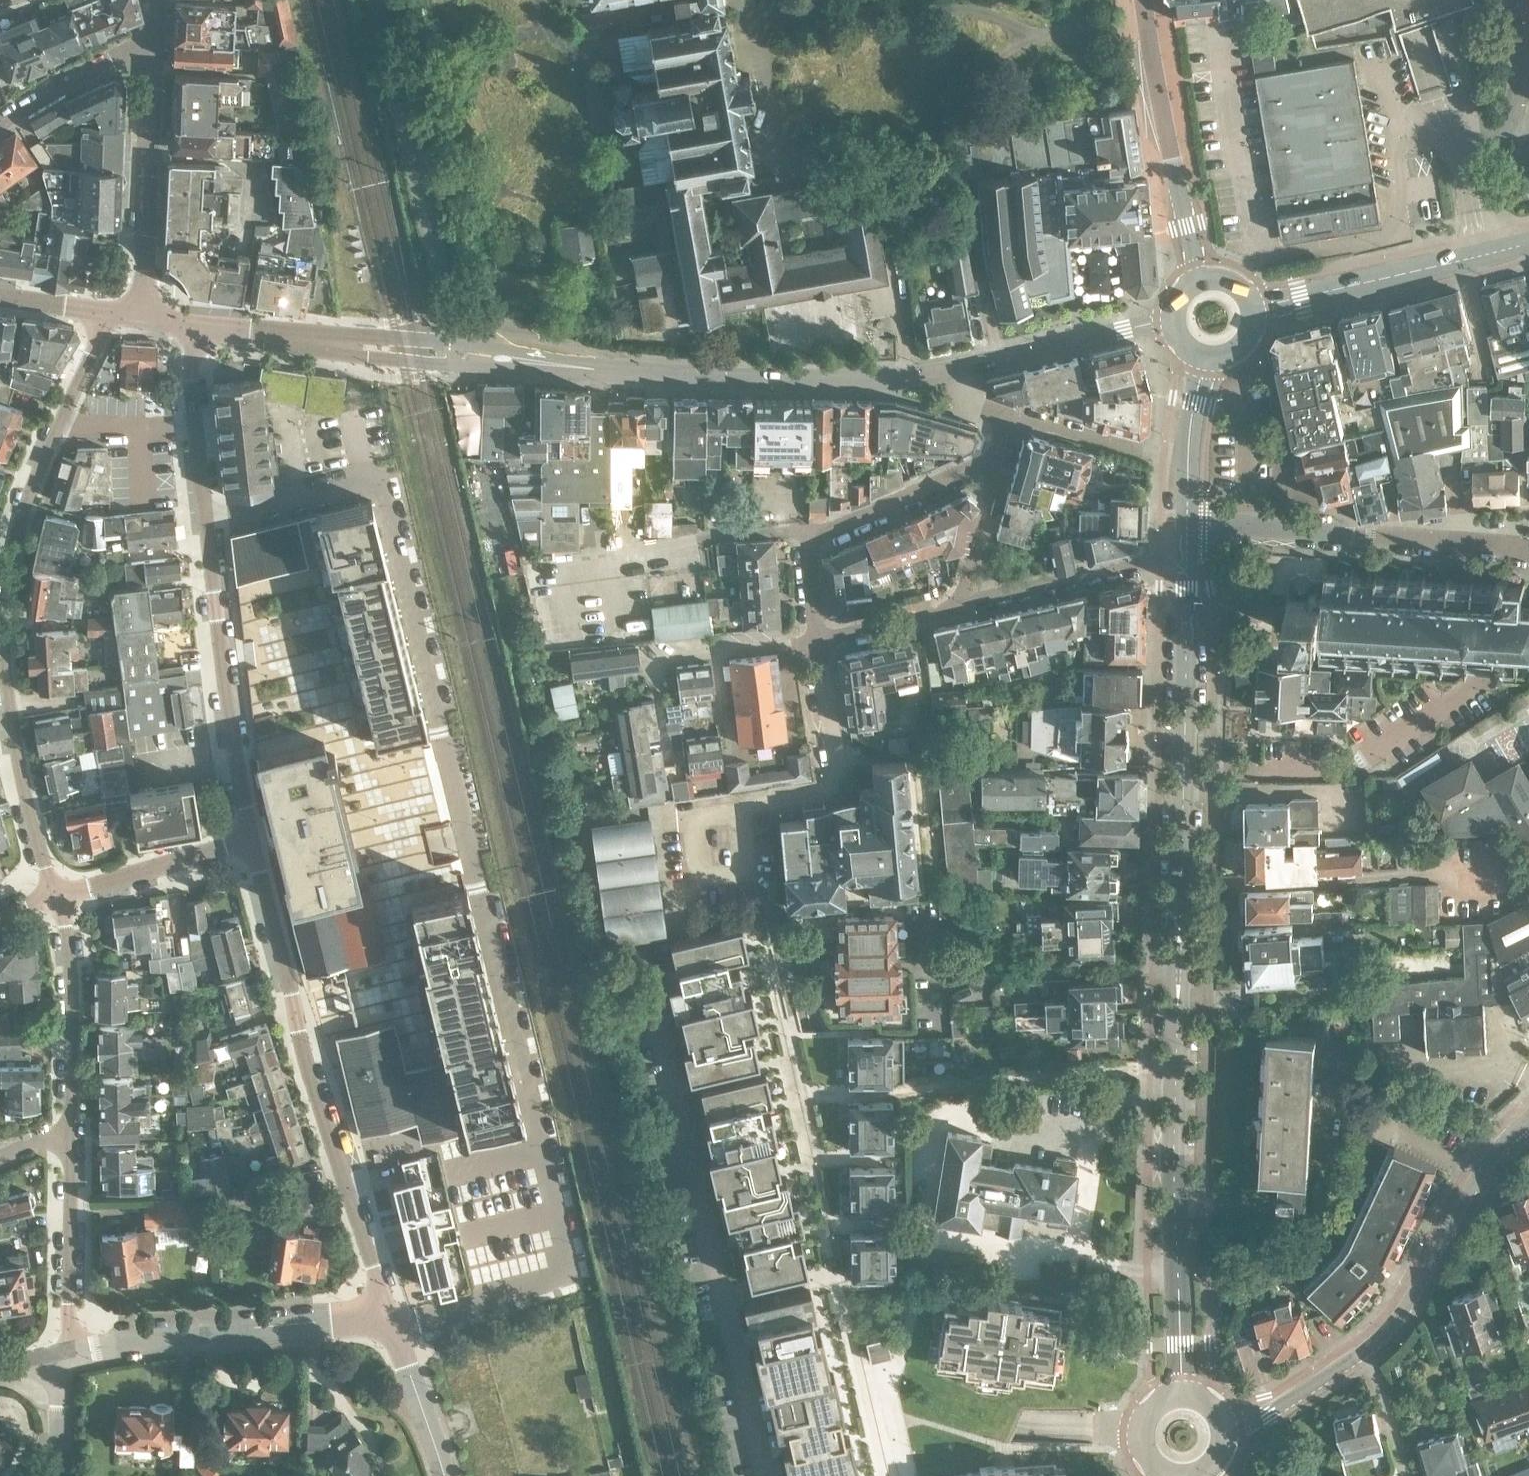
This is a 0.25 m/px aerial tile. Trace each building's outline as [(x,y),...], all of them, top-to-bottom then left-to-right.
[(88,1),(87,0),(67,0),(70,8),(71,9),(85,45),(85,43),(144,19),(140,0),(92,0),(88,1)] [(276,47),(297,42),(288,0),(246,0),(246,5),(259,6),(267,6),(276,47)] [(722,314),(720,307),(726,306),(760,300),(814,291),(815,295),(822,294),(830,293),(829,289),(884,279),(878,247),(870,200),(868,200),(865,187),(843,191),(841,181),(733,199),(740,241),(748,239),(750,255),(741,256),(742,262),(724,265),(720,244),(709,246),(696,174),(716,170),(719,184),(724,183),(725,191),(735,190),(734,181),(747,179),(744,165),(750,164),(739,101),(749,99),(753,102),(754,99),(751,97),(747,77),(750,73),(748,72),(744,76),(735,78),(721,0),(670,0),(671,6),(686,3),(687,8),(688,8),(690,20),(646,28),(646,30),(617,35),(623,70),(641,81),(655,78),(656,87),(633,91),(632,87),(630,87),(630,84),(632,80),(629,79),(628,81),(616,83),(613,81),(612,84),(614,85),(616,96),(614,98),(617,101),(613,106),(609,105),(609,108),(612,108),(613,114),(610,116),(612,118),(615,116),(619,119),(618,123),(621,124),(623,134),(620,138),(622,139),(624,136),(636,134),(639,136),(641,133),(637,131),(637,127),(639,127),(639,123),(662,119),(664,130),(650,132),(637,149),(643,183),(608,189),(610,208),(644,201),(644,204),(643,204),(645,219),(655,218),(660,250),(632,255),(644,328),(689,319),(722,314)] [(1245,14),(1244,0),(1179,0),(1179,3),(1175,3),(1177,21),(1245,14)] [(1245,14),(1291,9),(1289,0),(1244,0),(1245,14)] [(1393,7),(1397,18),(1399,23),(1440,11),(1440,13),(1452,9),(1452,7),(1473,0),(1300,0),(1309,31),(1393,4),(1393,7)] [(245,25),(235,24),(236,5),(175,2),(174,41),(241,45),(251,45),(259,46),(276,47),(267,6),(259,6),(258,20),(245,25)] [(1397,18),(1393,7),(1368,15),(1371,26),(1397,18)] [(51,19),(49,23),(57,42),(46,46),(53,62),(62,58),(61,55),(85,45),(71,9),(71,8),(70,8),(71,11),(51,19)] [(39,27),(35,17),(0,31),(0,51),(4,60),(45,42),(39,27)] [(4,60),(0,61),(0,81),(1,85),(12,80),(11,78),(27,72),(27,73),(44,67),(43,66),(53,62),(46,46),(57,42),(49,23),(39,27),(45,42),(4,60)] [(241,45),(174,41),(173,61),(240,65),(241,45)] [(297,42),(276,47),(282,73),(304,69),(297,42)] [(1272,43),(1251,47),(1255,71),(1277,67),(1272,43)] [(257,74),(267,74),(283,75),(282,73),(276,47),(259,46),(257,74)] [(1281,233),(1381,217),(1355,58),(1256,75),(1281,233)] [(234,104),(242,104),(243,83),(236,83),(236,78),(173,74),(172,100),(234,103),(234,104)] [(289,101),(283,75),(267,74),(274,104),(289,101)] [(99,116),(91,117),(90,125),(124,127),(125,84),(116,78),(103,84),(107,94),(107,114),(101,117),(99,116)] [(101,117),(107,114),(107,94),(103,84),(67,100),(75,117),(76,119),(78,125),(84,126),(90,125),(91,117),(99,116),(101,117)] [(76,119),(75,117),(67,100),(67,94),(30,116),(41,135),(62,122),(65,126),(76,119)] [(172,100),(171,126),(234,130),(235,117),(233,117),(234,104),(234,103),(172,100)] [(289,101),(274,104),(278,123),(280,131),(296,133),(289,101)] [(1140,167),(1130,104),(1107,107),(1107,108),(1045,119),(1045,120),(1010,126),(1011,137),(976,142),(981,173),(1016,167),(1106,156),(1108,169),(1140,167)] [(280,131),(278,123),(266,126),(267,131),(280,131)] [(122,170),(124,127),(90,125),(84,126),(83,141),(45,142),(43,138),(30,145),(44,167),(43,168),(82,168),(122,170)] [(252,131),(234,130),(171,126),(170,150),(251,154),(252,131)] [(971,149),(969,141),(963,142),(960,126),(951,128),(955,152),(971,149)] [(302,161),(296,133),(280,131),(267,131),(252,130),(252,131),(251,154),(251,158),(264,158),(264,159),(263,159),(262,175),(266,175),(265,192),(270,192),(269,208),(274,209),(273,227),(282,226),(290,225),(317,223),(302,161)] [(0,143),(0,152),(16,177),(36,163),(15,132),(0,143)] [(16,177),(0,152),(0,188),(16,177)] [(169,161),(168,187),(214,190),(215,164),(169,161)] [(1075,173),(972,183),(981,249),(990,284),(991,284),(992,288),(1024,281),(1027,296),(1046,291),(1048,300),(1073,294),(1068,240),(1077,239),(1076,236),(1086,235),(1086,239),(1094,243),(1101,242),(1106,237),(1105,233),(1109,233),(1110,241),(1122,240),(1127,284),(1137,293),(1148,292),(1156,283),(1147,178),(1135,180),(1135,172),(1113,174),(1113,175),(1093,177),(1092,162),(1074,163),(1075,173)] [(122,170),(82,168),(43,168),(42,172),(47,186),(52,202),(51,212),(51,216),(76,220),(77,203),(77,185),(92,186),(93,189),(121,190),(122,170)] [(221,190),(242,191),(243,177),(221,175),(221,190)] [(93,205),(121,206),(121,190),(93,189),(92,186),(77,185),(77,203),(93,204),(93,205)] [(39,209),(51,212),(52,202),(47,186),(42,187),(27,197),(35,209),(39,209)] [(221,190),(214,190),(168,187),(166,213),(241,216),(242,191),(221,190)] [(10,204),(2,193),(0,194),(0,203),(10,204)] [(15,205),(35,209),(27,197),(15,205)] [(120,226),(121,206),(93,205),(93,204),(77,203),(76,220),(94,222),(120,226)] [(91,240),(94,222),(76,220),(51,216),(51,212),(39,209),(37,226),(35,236),(35,240),(34,250),(45,251),(46,250),(85,255),(88,239),(91,240)] [(240,224),(241,216),(166,213),(165,244),(167,244),(189,245),(189,241),(200,242),(216,242),(217,242),(230,232),(230,226),(225,226),(225,223),(240,224)] [(559,227),(564,263),(593,260),(588,222),(559,227)] [(317,265),(328,267),(320,233),(319,233),(317,223),(290,225),(285,254),(277,309),(304,313),(307,294),(314,295),(317,276),(315,275),(317,265)] [(35,240),(35,236),(23,234),(25,230),(0,225),(0,226),(0,244),(21,248),(23,237),(35,240)] [(84,289),(87,272),(83,271),(85,255),(46,250),(45,251),(34,250),(35,240),(23,237),(21,248),(0,244),(0,270),(26,274),(25,282),(41,284),(41,286),(68,290),(68,287),(84,289)] [(216,242),(200,242),(189,241),(189,245),(167,244),(166,263),(169,263),(171,270),(174,276),(181,283),(190,289),(189,291),(208,294),(212,273),(215,273),(218,256),(220,242),(217,242),(216,242)] [(950,341),(971,337),(963,295),(979,292),(970,241),(944,246),(944,247),(946,259),(952,295),(942,297),(950,341)] [(277,309),(285,254),(271,252),(272,244),(261,242),(260,250),(258,250),(250,305),(277,309)] [(946,259),(944,247),(905,255),(907,267),(946,259)] [(212,273),(208,294),(208,298),(242,303),(250,257),(239,255),(238,259),(218,256),(215,273),(212,273)] [(1524,275),(1483,286),(1496,333),(1487,335),(1497,376),(1528,367),(1528,291),(1524,275)] [(1031,312),(1027,296),(1024,281),(992,289),(1000,319),(1031,312)] [(1489,422),(1488,413),(1487,385),(1470,386),(1465,366),(1471,364),(1470,359),(1465,339),(1471,338),(1459,290),(1434,296),(1456,382),(1463,381),(1465,423),(1489,422)] [(950,341),(942,297),(925,300),(924,293),(919,294),(920,301),(914,302),(920,333),(926,332),(928,345),(950,341)] [(1434,296),(1407,303),(1409,312),(1393,315),(1400,342),(1409,340),(1410,346),(1399,349),(1405,376),(1404,376),(1408,390),(1456,382),(1434,296)] [(1383,307),(1341,317),(1350,356),(1356,354),(1356,358),(1345,361),(1350,379),(1348,379),(1356,408),(1377,404),(1379,404),(1377,395),(1384,394),(1408,390),(1405,376),(1404,376),(1399,377),(1392,349),(1387,351),(1386,347),(1392,346),(1383,307)] [(10,384),(10,382),(12,367),(7,367),(9,354),(10,354),(16,316),(0,314),(0,385),(10,384)] [(36,362),(41,319),(24,316),(18,361),(36,363),(36,362)] [(74,325),(41,319),(36,362),(59,365),(79,333),(74,325)] [(1335,355),(1332,344),(1338,342),(1332,319),(1282,331),(1275,342),(1278,366),(1293,442),(1343,431),(1340,419),(1356,415),(1360,432),(1383,427),(1377,404),(1356,408),(1348,379),(1344,380),(1339,360),(1339,354),(1335,355)] [(123,344),(111,343),(111,351),(107,351),(97,371),(121,372),(120,394),(146,393),(147,383),(155,383),(157,343),(155,343),(155,338),(138,337),(138,342),(123,341),(123,344)] [(1124,367),(1142,362),(1139,347),(1140,345),(1135,342),(1089,353),(1096,381),(1126,373),(1124,367)] [(1056,395),(1084,389),(1076,357),(1023,370),(1022,370),(1028,396),(1029,396),(1031,401),(1056,409),(1056,395)] [(1143,367),(1142,362),(1124,367),(1126,373),(1096,381),(1098,392),(1148,391),(1149,391),(1149,385),(1143,367)] [(12,367),(10,382),(42,393),(53,376),(13,363),(12,367)] [(310,372),(262,365),(260,378),(213,384),(225,493),(257,489),(256,481),(273,479),(263,397),(306,402),(305,409),(340,413),(345,377),(312,373),(312,371),(310,371),(310,372)] [(1022,370),(1020,371),(986,379),(986,392),(1012,400),(1028,396),(1022,370)] [(1379,404),(1385,427),(1391,450),(1392,453),(1402,490),(1405,516),(1447,511),(1445,486),(1438,453),(1463,447),(1463,459),(1491,457),(1489,422),(1465,423),(1463,381),(1456,382),(1408,390),(1384,394),(1377,395),(1379,404)] [(521,432),(521,414),(521,384),(478,382),(478,395),(480,402),(484,403),(484,414),(503,414),(502,440),(486,440),(486,457),(502,457),(502,453),(503,453),(518,451),(519,432),(521,432)] [(1495,394),(1495,413),(1525,412),(1524,384),(1510,385),(1510,393),(1495,394)] [(560,454),(559,386),(535,385),(536,433),(546,433),(546,454),(560,454)] [(587,388),(559,386),(560,454),(588,454),(588,437),(587,437),(587,429),(587,388)] [(560,454),(546,454),(541,454),(541,496),(577,496),(579,496),(610,497),(609,442),(609,410),(589,410),(589,389),(587,388),(587,429),(587,437),(588,437),(588,454),(560,454)] [(1125,413),(1147,413),(1148,391),(1098,392),(1090,392),(1084,389),(1056,395),(1056,409),(1061,410),(1060,403),(1079,407),(1120,407),(1125,413)] [(622,402),(609,402),(609,410),(609,442),(644,442),(644,399),(644,397),(640,397),(631,397),(626,397),(626,402),(622,402)] [(672,446),(673,398),(667,398),(667,397),(644,397),(644,399),(644,442),(644,446),(672,446)] [(672,446),(672,478),(672,480),(683,480),(683,470),(704,470),(705,461),(705,398),(673,398),(672,446)] [(725,398),(705,398),(705,461),(719,461),(719,436),(725,436),(725,398)] [(753,399),(725,398),(725,436),(735,436),(735,462),(752,463),(753,399)] [(810,470),(810,459),(810,399),(753,399),(752,463),(752,469),(810,470)] [(818,459),(829,460),(830,399),(810,399),(810,459),(818,459)] [(851,400),(830,399),(829,494),(846,494),(846,496),(849,496),(851,400)] [(871,400),(851,400),(850,454),(863,455),(863,443),(870,443),(871,400)] [(893,422),(894,401),(871,400),(870,443),(870,455),(869,471),(871,471),(887,472),(888,449),(889,422),(893,422)] [(15,433),(24,409),(0,401),(0,427),(15,433)] [(887,472),(887,487),(904,480),(897,463),(897,449),(907,450),(907,431),(911,431),(911,423),(913,424),(917,407),(894,401),(893,422),(889,422),(888,449),(887,461),(887,472)] [(1146,427),(1147,413),(1125,413),(1120,407),(1079,407),(1060,403),(1061,410),(1083,417),(1138,432),(1146,427)] [(937,412),(917,407),(913,424),(911,423),(911,431),(907,431),(907,450),(915,450),(914,464),(917,474),(923,471),(925,434),(929,434),(929,427),(933,429),(937,412)] [(925,434),(923,471),(935,466),(933,461),(934,451),(945,451),(946,432),(953,434),(957,418),(937,412),(933,429),(929,427),(929,434),(925,434)] [(1495,413),(1488,413),(1489,422),(1491,457),(1504,457),(1505,446),(1527,445),(1525,412),(1495,413)] [(975,422),(957,418),(953,434),(946,432),(945,451),(953,451),(953,457),(977,447),(981,433),(975,422)] [(0,427),(0,454),(6,456),(15,433),(0,427)] [(1351,460),(1355,459),(1386,451),(1391,450),(1385,427),(1346,436),(1296,447),(1301,470),(1351,458),(1351,460)] [(536,433),(521,432),(519,432),(518,451),(503,453),(524,549),(537,550),(542,550),(541,522),(541,520),(541,496),(541,454),(546,454),(546,433),(536,433)] [(1033,506),(1037,493),(1041,480),(1038,479),(1049,438),(1029,432),(1023,435),(996,536),(1029,546),(1037,519),(1039,519),(1042,510),(1042,509),(1033,506)] [(1085,448),(1049,438),(1038,479),(1041,480),(1077,491),(1079,484),(1081,484),(1083,476),(1091,478),(1096,475),(1099,464),(1097,461),(1088,459),(1089,454),(1085,448)] [(102,499),(110,499),(110,492),(108,491),(107,447),(79,447),(75,459),(63,456),(57,477),(101,490),(102,499)] [(1379,479),(1392,476),(1386,451),(1355,459),(1355,460),(1360,479),(1351,481),(1354,494),(1378,489),(1377,487),(1381,486),(1379,479)] [(1520,500),(1519,469),(1519,468),(1507,457),(1504,457),(1504,470),(1496,470),(1496,476),(1476,477),(1475,471),(1474,471),(1476,502),(1478,502),(1480,506),(1489,505),(1491,501),(1520,500)] [(1312,471),(1320,503),(1352,495),(1354,494),(1351,481),(1360,479),(1355,460),(1312,471)] [(887,472),(871,471),(869,471),(870,491),(870,494),(887,487),(887,472)] [(94,499),(102,499),(101,490),(57,477),(50,498),(78,507),(82,495),(94,499)] [(850,502),(849,502),(849,509),(871,501),(870,494),(870,491),(866,491),(866,483),(850,482),(850,496),(850,502)] [(1354,494),(1352,495),(1359,521),(1388,514),(1382,486),(1381,486),(1377,487),(1378,489),(1354,494)] [(380,487),(311,505),(373,746),(443,729),(380,487)] [(825,516),(825,494),(810,493),(809,516),(825,516)] [(846,496),(846,494),(831,494),(830,507),(849,502),(850,502),(850,496),(849,496),(846,496)] [(941,545),(940,545),(945,555),(964,551),(969,526),(970,526),(975,500),(967,494),(962,498),(944,505),(945,507),(927,514),(941,545)] [(541,522),(579,521),(579,496),(577,496),(541,496),(541,520),(541,522)] [(1083,509),(1082,533),(1098,531),(1098,529),(1130,530),(1145,532),(1146,529),(1144,528),(1145,497),(1110,496),(1109,510),(1083,509)] [(724,526),(724,497),(705,497),(705,529),(724,526)] [(725,525),(752,525),(752,497),(725,497),(725,525)] [(671,532),(672,522),(672,500),(645,500),(645,535),(672,535),(671,532)] [(177,544),(175,526),(173,508),(117,514),(103,515),(106,544),(121,543),(124,539),(128,538),(130,549),(177,544)] [(82,543),(97,544),(106,545),(106,544),(103,515),(84,513),(82,543)] [(941,545),(927,514),(927,513),(906,522),(926,567),(927,569),(938,565),(935,557),(933,558),(930,549),(940,545),(941,545)] [(46,515),(41,536),(74,543),(78,525),(75,521),(46,515)] [(579,521),(541,522),(542,550),(580,550),(579,521)] [(672,522),(671,532),(698,530),(697,521),(672,522)] [(926,567),(906,522),(902,523),(902,525),(887,531),(898,559),(899,559),(904,569),(911,566),(914,572),(926,567)] [(302,523),(235,539),(244,589),(316,572),(302,523)] [(1072,561),(1067,536),(1066,536),(1063,524),(1045,527),(1048,539),(1049,548),(1042,550),(1039,553),(1041,561),(1044,563),(1053,561),(1054,568),(1072,564),(1072,561)] [(1098,531),(1082,533),(1087,561),(1138,550),(1145,541),(1145,532),(1130,530),(1098,529),(1098,531)] [(898,559),(887,531),(886,530),(865,539),(866,542),(864,543),(869,581),(891,572),(893,578),(905,573),(904,569),(899,559),(898,559)] [(1067,536),(1072,561),(1083,558),(1078,534),(1067,536)] [(74,543),(41,536),(33,566),(67,571),(69,561),(72,562),(76,560),(79,547),(78,544),(74,543)] [(718,564),(773,560),(772,539),(737,541),(739,558),(730,558),(729,553),(717,554),(718,564)] [(124,562),(121,543),(106,544),(106,545),(107,552),(108,564),(124,562)] [(872,609),(869,581),(864,543),(838,552),(838,558),(821,558),(827,611),(844,609),(845,615),(872,609)] [(181,576),(179,555),(126,562),(124,562),(108,564),(120,563),(122,573),(128,573),(129,582),(181,576)] [(773,560),(718,564),(719,572),(728,572),(731,568),(739,567),(741,584),(775,581),(773,560)] [(95,575),(109,576),(108,565),(94,565),(95,575)] [(82,616),(83,599),(84,592),(77,591),(78,585),(73,584),(74,576),(33,571),(27,609),(74,615),(82,616)] [(1522,606),(1522,589),(1526,586),(1524,583),(1521,586),(1508,585),(1508,578),(1496,578),(1495,585),(1475,583),(1475,580),(1471,580),(1471,583),(1450,582),(1450,579),(1447,578),(1446,582),(1426,581),(1426,577),(1423,577),(1422,581),(1402,579),(1402,576),(1399,576),(1399,579),(1394,579),(1395,575),(1384,575),(1383,578),(1378,578),(1378,575),(1375,574),(1375,578),(1370,578),(1370,574),(1359,574),(1359,577),(1354,577),(1355,573),(1351,573),(1351,577),(1329,576),(1329,572),(1326,572),(1326,575),(1323,575),(1323,579),(1325,579),(1325,581),(1314,580),(1307,573),(1298,573),(1291,579),(1291,589),(1298,596),(1289,596),(1286,631),(1318,633),(1317,637),(1321,637),(1321,653),(1317,653),(1317,657),(1320,657),(1320,659),(1322,660),(1322,657),(1325,657),(1325,665),(1339,666),(1338,688),(1370,689),(1372,660),(1393,661),(1393,665),(1396,665),(1396,661),(1417,663),(1416,666),(1420,666),(1420,663),(1440,664),(1440,668),(1443,668),(1443,665),(1464,666),(1464,669),(1467,670),(1468,666),(1490,668),(1490,673),(1492,675),(1501,676),(1504,674),(1517,674),(1518,650),(1528,650),(1528,606),(1522,606)] [(775,581),(741,584),(742,599),(732,600),(733,604),(777,602),(775,581)] [(1085,602),(1083,643),(1083,661),(1104,661),(1104,656),(1144,657),(1145,587),(1140,582),(1098,591),(1098,602),(1085,602)] [(116,634),(155,629),(154,623),(186,619),(182,586),(150,590),(149,583),(110,589),(116,634)] [(1070,663),(1073,662),(1077,644),(1083,643),(1085,602),(1085,594),(1056,601),(1067,647),(1070,663)] [(718,605),(728,605),(727,596),(717,597),(718,599),(718,605)] [(718,605),(718,599),(706,600),(708,613),(719,612),(719,616),(743,615),(744,626),(778,623),(777,602),(733,604),(728,605),(718,605)] [(653,606),(657,639),(710,632),(708,613),(706,600),(653,606)] [(1046,652),(1056,650),(1067,647),(1056,601),(1055,601),(1056,603),(1036,607),(1043,638),(1046,652)] [(1037,658),(1027,661),(1030,674),(1039,670),(1050,666),(1046,652),(1043,638),(1036,607),(1017,611),(1017,610),(1015,610),(1023,643),(1033,641),(1037,658)] [(1030,674),(1027,661),(1023,643),(1015,610),(995,614),(996,616),(1003,648),(1006,660),(1016,658),(1016,661),(1021,660),(1024,675),(1030,674)] [(996,616),(975,621),(983,653),(993,650),(996,663),(1006,660),(1003,648),(996,616)] [(89,633),(113,633),(113,617),(89,617),(89,633)] [(973,654),(975,667),(985,665),(983,653),(975,621),(955,625),(962,657),(973,654)] [(963,682),(968,681),(962,657),(955,625),(955,624),(933,629),(945,677),(947,678),(962,675),(963,682)] [(77,645),(76,628),(36,631),(36,634),(32,634),(28,637),(29,645),(32,648),(37,648),(37,652),(38,653),(44,652),(46,669),(58,668),(57,659),(71,658),(80,657),(79,645),(77,645)] [(155,629),(116,634),(118,653),(122,680),(184,671),(183,663),(165,666),(163,649),(158,649),(155,629)] [(109,654),(116,653),(118,653),(116,634),(106,636),(109,654)] [(850,678),(840,679),(847,726),(862,724),(862,727),(872,726),(872,722),(887,720),(882,687),(918,679),(915,664),(918,663),(916,654),(912,654),(909,640),(845,654),(850,678)] [(569,653),(572,677),(600,673),(601,685),(617,683),(615,671),(640,668),(638,645),(569,653)] [(40,690),(84,687),(89,687),(87,666),(58,668),(46,669),(44,652),(38,653),(37,652),(29,653),(30,670),(39,669),(40,690)] [(783,706),(777,653),(729,659),(730,664),(723,665),(725,678),(731,677),(735,711),(783,706)] [(1369,714),(1369,711),(1376,707),(1376,696),(1370,692),(1370,689),(1338,688),(1339,666),(1325,665),(1261,661),(1258,708),(1318,711),(1317,730),(1332,730),(1333,712),(1369,714)] [(709,662),(693,664),(699,715),(710,713),(709,706),(707,706),(706,700),(705,700),(704,697),(713,695),(709,662)] [(666,704),(668,721),(679,719),(685,719),(684,717),(699,715),(693,664),(676,666),(681,702),(666,704)] [(1087,698),(1140,699),(1141,669),(1072,668),(1071,692),(1088,693),(1087,698)] [(130,734),(179,726),(178,724),(194,721),(186,671),(184,671),(122,680),(122,683),(130,734)] [(1000,681),(1011,679),(1009,671),(998,673),(1000,681)] [(570,682),(548,686),(554,720),(576,716),(570,682)] [(131,741),(130,734),(122,683),(108,686),(89,687),(84,687),(87,707),(90,728),(92,737),(94,748),(123,743),(125,756),(130,789),(130,791),(139,789),(131,741)] [(931,690),(933,709),(965,707),(964,688),(931,690)] [(617,730),(656,723),(653,702),(613,709),(617,730)] [(1124,742),(1124,732),(1125,723),(1123,723),(1124,705),(1080,705),(1031,710),(1031,720),(1024,720),(1023,741),(1031,741),(1031,745),(1072,758),(1122,759),(1122,758),(1127,758),(1129,756),(1129,747),(1127,744),(1123,744),(1123,742),(1124,742)] [(783,706),(735,711),(739,743),(787,737),(783,706)] [(90,728),(87,707),(81,708),(82,716),(70,718),(69,714),(36,720),(39,737),(90,728)] [(668,721),(666,721),(668,734),(671,733),(672,742),(683,740),(679,719),(668,721)] [(656,723),(617,730),(620,751),(649,746),(648,739),(658,737),(656,723)] [(90,728),(39,737),(42,754),(75,748),(74,740),(92,737),(90,728)] [(257,750),(261,766),(301,956),(381,937),(371,893),(364,895),(333,763),(344,761),(340,748),(328,751),(324,733),(257,750)] [(690,772),(722,768),(718,734),(686,739),(690,772)] [(936,773),(933,734),(912,735),(916,775),(936,773)] [(649,746),(620,751),(624,772),(663,765),(661,751),(650,753),(649,746)] [(684,762),(683,748),(673,749),(675,764),(684,762)] [(729,790),(811,779),(808,752),(786,755),(788,769),(749,774),(748,760),(725,764),(729,790)] [(125,756),(97,760),(103,794),(104,794),(116,793),(130,791),(125,756)] [(79,778),(84,777),(82,763),(75,764),(74,757),(60,760),(60,758),(44,762),(51,796),(68,793),(67,791),(81,788),(79,778)] [(916,882),(905,760),(871,763),(873,787),(859,789),(859,797),(842,800),(824,806),(824,804),(822,804),(824,819),(816,820),(815,809),(804,810),(805,820),(779,822),(787,905),(795,905),(796,909),(823,907),(823,902),(844,900),(842,877),(867,874),(868,886),(869,900),(917,895),(916,882)] [(1496,787),(1489,790),(1472,760),(1427,786),(1452,829),(1505,826),(1505,825),(1515,819),(1528,844),(1528,780),(1519,763),(1491,779),(1496,787)] [(663,765),(624,772),(627,793),(650,789),(651,799),(666,796),(664,786),(667,786),(663,765)] [(966,768),(966,766),(938,767),(949,896),(978,895),(977,870),(974,843),(972,826),(972,819),(971,809),(1076,811),(1136,813),(1145,813),(1146,774),(1075,772),(1075,776),(1043,775),(1043,773),(982,772),(982,767),(966,768)] [(672,780),(676,799),(691,797),(687,778),(672,780)] [(116,793),(118,805),(132,803),(138,839),(201,829),(194,782),(139,791),(139,789),(130,791),(116,793)] [(104,808),(118,805),(116,793),(104,794),(102,795),(103,801),(65,808),(69,825),(71,825),(75,848),(77,847),(79,858),(93,855),(92,845),(110,841),(104,808)] [(1289,824),(1320,824),(1319,798),(1293,798),(1289,803),(1247,803),(1247,838),(1268,838),(1268,843),(1285,842),(1295,842),(1319,842),(1319,831),(1320,831),(1320,829),(1298,830),(1293,834),(1289,834),(1289,824)] [(0,803),(0,810),(10,807),(9,800),(0,803)] [(972,826),(981,827),(980,809),(971,809),(972,819),(972,826)] [(10,842),(0,810),(0,845),(10,842)] [(1076,811),(1075,837),(1136,840),(1136,813),(1076,811)] [(650,820),(592,828),(608,938),(665,930),(650,820)] [(972,826),(974,843),(1017,845),(1057,845),(1057,829),(1039,828),(1039,831),(1019,830),(1020,828),(981,827),(972,826)] [(1317,874),(1319,874),(1359,873),(1359,855),(1365,855),(1364,849),(1354,849),(1353,837),(1327,838),(1328,849),(1319,850),(1316,850),(1317,860),(1318,860),(1318,870),(1317,870),(1317,874)] [(1319,850),(1319,842),(1295,842),(1295,856),(1285,857),(1285,842),(1268,843),(1268,838),(1247,838),(1241,838),(1238,841),(1239,856),(1243,860),(1243,863),(1247,863),(1247,875),(1266,875),(1267,883),(1319,880),(1319,874),(1317,874),(1317,870),(1318,870),(1318,860),(1317,860),(1316,850),(1319,850)] [(1018,852),(1018,866),(1101,868),(1101,863),(1116,863),(1119,861),(1119,849),(1117,848),(1109,848),(1109,846),(1067,845),(1067,861),(1063,861),(1063,857),(1045,856),(1046,853),(1018,852)] [(1101,868),(1018,866),(1017,881),(1044,882),(1044,878),(1051,878),(1051,889),(1107,891),(1107,890),(1114,890),(1118,888),(1118,876),(1116,875),(1108,875),(1108,873),(1101,873),(1101,868)] [(1414,908),(1414,915),(1414,921),(1440,920),(1440,882),(1413,883),(1413,885),(1414,908)] [(1391,916),(1414,915),(1414,908),(1413,885),(1390,885),(1391,916)] [(480,887),(421,900),(454,1047),(472,1128),(531,1114),(480,887)] [(1314,910),(1313,900),(1313,889),(1291,890),(1242,892),(1240,894),(1240,911),(1243,913),(1248,913),(1249,917),(1307,916),(1308,922),(1345,921),(1345,910),(1320,910),(1320,911),(1318,911),(1318,910),(1314,910)] [(961,896),(937,899),(939,917),(963,915),(961,896)] [(190,929),(208,926),(204,897),(186,900),(190,929)] [(1017,931),(1106,926),(1105,918),(1108,917),(1108,916),(1117,915),(1116,900),(1107,901),(1107,899),(1065,902),(1066,917),(1058,917),(1058,915),(1040,916),(1040,918),(1027,918),(1027,921),(1017,921),(1017,931)] [(1422,1010),(1421,1006),(1453,1004),(1485,1003),(1514,1001),(1520,1020),(1526,1016),(1506,975),(1523,966),(1528,963),(1528,902),(1489,922),(1488,921),(1464,922),(1466,964),(1466,975),(1380,982),(1374,996),(1374,998),(1374,1010),(1375,1037),(1401,1035),(1399,1012),(1422,1010)] [(154,905),(113,910),(113,914),(109,914),(106,918),(107,926),(111,929),(116,928),(118,949),(150,945),(152,957),(150,957),(150,958),(149,958),(150,969),(166,970),(177,970),(183,990),(183,991),(184,991),(197,987),(195,970),(193,958),(192,951),(171,954),(170,950),(167,950),(163,924),(157,925),(154,905)] [(191,936),(192,951),(193,958),(214,952),(245,944),(237,915),(221,919),(223,927),(191,936)] [(838,994),(839,1013),(857,1012),(858,1016),(870,1016),(873,1015),(873,1012),(897,1011),(897,1010),(906,1010),(906,994),(899,994),(897,954),(905,954),(904,938),(894,938),(893,915),(837,917),(838,938),(837,938),(837,957),(836,957),(837,995),(838,994)] [(1245,927),(1245,931),(1241,931),(1239,933),(1240,947),(1242,949),(1247,949),(1247,955),(1322,950),(1321,935),(1292,937),(1291,924),(1245,927)] [(741,926),(670,942),(677,971),(678,971),(681,981),(667,984),(674,1013),(680,1011),(686,1037),(690,1036),(692,1046),(682,1048),(689,1077),(758,1061),(752,1032),(744,1034),(741,1024),(757,1020),(751,991),(745,993),(739,967),(729,969),(726,960),(748,955),(741,926)] [(1106,926),(1017,931),(1013,931),(1014,942),(1040,941),(1041,943),(1059,942),(1059,939),(1067,939),(1067,955),(1109,953),(1109,952),(1118,951),(1117,935),(1109,936),(1109,934),(1106,934),(1106,926)] [(1463,944),(1462,929),(1445,929),(1446,944),(1463,944)] [(4,973),(4,970),(21,969),(18,943),(18,941),(16,942),(15,934),(2,936),(3,945),(0,945),(0,974),(4,973)] [(18,943),(21,969),(4,970),(4,973),(0,974),(0,992),(6,991),(6,994),(39,992),(36,951),(35,951),(34,941),(32,940),(20,941),(18,943)] [(214,952),(193,958),(195,970),(219,964),(221,973),(223,973),(224,979),(246,973),(244,967),(250,965),(245,944),(214,952)] [(1323,961),(1322,950),(1247,955),(1249,982),(1307,977),(1308,986),(1337,984),(1335,961),(1323,961)] [(1523,966),(1506,975),(1526,1016),(1528,1020),(1528,979),(1523,966)] [(166,970),(166,972),(170,991),(182,989),(182,990),(183,990),(177,970),(166,970)] [(95,994),(137,995),(137,982),(127,982),(127,974),(95,973),(95,994)] [(246,973),(224,979),(225,983),(212,987),(222,1023),(249,1015),(247,1009),(262,1005),(253,973),(246,975),(246,973)] [(1031,1013),(1113,1008),(1112,1000),(1121,999),(1120,983),(1111,983),(1111,981),(1069,984),(1070,1000),(1062,1001),(1062,998),(1043,999),(1044,1001),(1031,1002),(1031,1013)] [(198,993),(197,987),(184,991),(185,993),(186,997),(198,993)] [(190,1017),(186,997),(185,993),(176,995),(179,1006),(177,1007),(181,1019),(190,1017)] [(142,995),(137,995),(95,994),(95,1016),(126,1017),(126,1007),(142,1008),(142,995)] [(1453,1004),(1455,1052),(1487,1050),(1485,1003),(1453,1004)] [(1424,1010),(1427,1053),(1455,1052),(1453,1004),(1421,1006),(1422,1010),(1424,1010)] [(1113,1019),(1113,1009),(1113,1008),(1031,1013),(1014,1013),(1015,1027),(1029,1026),(1033,1029),(1038,1029),(1041,1025),(1063,1024),(1064,1038),(1072,1038),(1114,1036),(1114,1034),(1123,1033),(1122,1018),(1113,1019)] [(0,1013),(1,1015),(7,1029),(17,1025),(10,1009),(0,1013)] [(194,1030),(205,1027),(201,1015),(191,1019),(194,1030)] [(397,1019),(341,1032),(363,1130),(415,1119),(420,1139),(472,1128),(454,1047),(406,1057),(397,1019)] [(176,1020),(176,1030),(186,1030),(186,1020),(176,1020)] [(273,1042),(267,1023),(220,1037),(226,1057),(234,1055),(273,1042)] [(140,1025),(99,1026),(100,1048),(162,1046),(162,1045),(171,1045),(171,1036),(141,1037),(140,1025)] [(190,1064),(217,1058),(210,1027),(191,1032),(190,1051),(191,1056),(190,1064)] [(1309,1178),(1317,1035),(1270,1033),(1270,1037),(1274,1051),(1269,1051),(1268,1071),(1271,1085),(1267,1085),(1266,1104),(1270,1120),(1265,1121),(1264,1141),(1269,1156),(1263,1156),(1262,1175),(1280,1176),(1279,1198),(1307,1200),(1308,1178),(1309,1178)] [(11,1034),(0,1036),(0,1081),(4,1081),(39,1081),(42,1081),(42,1064),(31,1064),(31,1053),(25,1053),(25,1034),(11,1034)] [(849,1060),(893,1060),(903,1060),(905,1060),(904,1037),(848,1038),(849,1060)] [(273,1042),(234,1055),(235,1059),(239,1058),(240,1064),(249,1061),(252,1070),(279,1061),(273,1042)] [(191,1056),(190,1051),(190,1045),(176,1045),(176,1057),(191,1056)] [(162,1046),(100,1048),(100,1069),(136,1068),(136,1056),(162,1056),(162,1046)] [(187,1065),(187,1070),(186,1085),(187,1085),(214,1080),(217,1059),(193,1064),(187,1065)] [(849,1060),(848,1060),(848,1084),(895,1083),(904,1081),(903,1060),(893,1060),(849,1060)] [(279,1061),(252,1070),(254,1078),(227,1088),(230,1096),(246,1092),(285,1079),(279,1061)] [(186,1085),(187,1070),(172,1070),(172,1093),(174,1093),(187,1093),(187,1085),(186,1085)] [(743,1254),(750,1282),(807,1269),(800,1240),(792,1242),(790,1232),(804,1229),(797,1200),(791,1202),(785,1176),(777,1178),(775,1168),(779,1167),(773,1141),(777,1140),(770,1112),(762,1114),(760,1104),(772,1101),(765,1072),(700,1087),(707,1116),(708,1116),(711,1126),(705,1127),(711,1153),(707,1154),(714,1182),(720,1181),(722,1191),(720,1191),(727,1220),(733,1219),(739,1244),(742,1244),(745,1253),(743,1254)] [(101,1096),(146,1094),(146,1093),(151,1093),(150,1084),(145,1084),(145,1086),(133,1086),(133,1077),(100,1078),(101,1096)] [(264,1107),(291,1098),(285,1079),(246,1092),(247,1096),(251,1095),(253,1101),(261,1098),(264,1107)] [(22,1108),(38,1108),(39,1081),(4,1081),(4,1108),(6,1108),(6,1116),(22,1116),(22,1108)] [(202,1083),(189,1086),(193,1103),(206,1100),(202,1083)] [(187,1093),(174,1093),(174,1103),(187,1103),(187,1093)] [(143,1113),(150,1113),(151,1113),(150,1094),(146,1094),(101,1096),(101,1117),(121,1117),(121,1113),(133,1113),(134,1113),(143,1113)] [(264,1107),(255,1109),(255,1110),(254,1111),(256,1120),(249,1127),(250,1132),(252,1132),(297,1117),(291,1098),(264,1107)] [(849,1126),(893,1125),(892,1102),(848,1102),(849,1126)] [(216,1117),(214,1106),(213,1103),(187,1104),(187,1110),(188,1123),(188,1129),(209,1127),(210,1141),(212,1141),(214,1154),(222,1153),(220,1139),(219,1139),(215,1117),(216,1117)] [(223,1105),(214,1106),(216,1117),(224,1116),(223,1105)] [(188,1123),(187,1110),(177,1110),(177,1123),(188,1123)] [(121,1117),(101,1117),(101,1139),(139,1138),(139,1125),(151,1125),(150,1113),(143,1113),(134,1113),(133,1113),(121,1113),(121,1117)] [(224,1116),(216,1117),(215,1117),(219,1139),(220,1139),(227,1137),(233,1136),(230,1115),(224,1116)] [(275,1145),(303,1136),(297,1117),(252,1132),(250,1132),(233,1136),(227,1137),(227,1141),(235,1150),(256,1144),(255,1141),(268,1138),(270,1147),(275,1145)] [(893,1125),(849,1126),(849,1149),(893,1148),(893,1125)] [(1068,1216),(1070,1216),(1078,1164),(1078,1162),(1077,1162),(1077,1163),(1076,1163),(1077,1159),(1057,1156),(1057,1160),(1056,1160),(1056,1159),(1055,1159),(1055,1160),(1054,1169),(1016,1163),(1015,1168),(1008,1167),(1009,1163),(997,1161),(996,1165),(990,1164),(993,1144),(981,1142),(982,1137),(949,1132),(936,1220),(998,1228),(998,1231),(1022,1235),(1026,1209),(1050,1213),(1048,1223),(1066,1226),(1068,1216)] [(266,1158),(269,1166),(269,1167),(309,1155),(303,1136),(275,1145),(278,1154),(266,1158)] [(151,1166),(153,1166),(153,1155),(136,1156),(136,1146),(102,1147),(103,1168),(151,1166)] [(1437,1167),(1396,1148),(1352,1241),(1345,1250),(1310,1289),(1343,1321),(1379,1282),(1374,1277),(1378,1272),(1380,1273),(1382,1273),(1384,1273),(1385,1272),(1386,1270),(1387,1268),(1387,1266),(1386,1264),(1384,1263),(1387,1258),(1393,1261),(1437,1167)] [(193,1194),(201,1192),(229,1187),(222,1153),(214,1154),(199,1157),(202,1173),(190,1175),(193,1194)] [(418,1156),(401,1161),(406,1179),(392,1182),(401,1217),(431,1209),(418,1156)] [(189,1157),(177,1157),(178,1167),(189,1166),(189,1157)] [(154,1187),(153,1166),(151,1166),(103,1168),(103,1189),(154,1187)] [(849,1191),(894,1191),(893,1167),(849,1167),(849,1191)] [(301,1173),(282,1176),(285,1196),(305,1192),(301,1173)] [(177,1181),(177,1195),(186,1194),(186,1181),(177,1181)] [(33,1212),(32,1205),(35,1202),(33,1193),(29,1192),(27,1192),(27,1191),(0,1198),(0,1221),(33,1212)] [(894,1191),(849,1191),(850,1214),(894,1213),(894,1191)] [(1517,1196),(1517,1197),(1502,1202),(1501,1206),(1503,1213),(1510,1234),(1509,1235),(1517,1255),(1528,1250),(1528,1191),(1517,1196)] [(190,1212),(190,1197),(144,1198),(145,1229),(101,1236),(105,1259),(113,1258),(116,1277),(119,1276),(120,1286),(137,1284),(135,1274),(157,1271),(153,1246),(165,1244),(165,1240),(176,1239),(177,1243),(200,1239),(199,1211),(190,1212)] [(449,1204),(431,1209),(401,1217),(409,1252),(414,1251),(414,1250),(439,1244),(439,1242),(435,1227),(454,1222),(449,1204)] [(325,1273),(327,1260),(325,1258),(317,1256),(321,1229),(304,1226),(303,1233),(276,1229),(269,1271),(272,1271),(271,1274),(274,1278),(282,1279),(286,1276),(286,1273),(289,1274),(289,1272),(313,1276),(314,1273),(322,1275),(325,1273)] [(850,1255),(894,1255),(894,1232),(850,1233),(850,1255)] [(1262,1240),(1268,1266),(1289,1264),(1280,1238),(1262,1240)] [(444,1241),(439,1242),(439,1244),(414,1250),(414,1251),(422,1284),(436,1281),(440,1299),(457,1295),(444,1241)] [(971,1273),(974,1255),(914,1245),(911,1263),(971,1273)] [(1511,1252),(1498,1257),(1509,1287),(1507,1287),(1521,1327),(1528,1325),(1528,1279),(1527,1280),(1520,1263),(1516,1264),(1511,1252)] [(0,1266),(0,1310),(29,1305),(27,1291),(34,1290),(31,1275),(25,1276),(23,1264),(29,1263),(27,1253),(5,1256),(7,1265),(0,1266)] [(894,1255),(850,1255),(851,1279),(895,1278),(894,1255)] [(1486,1291),(1485,1287),(1454,1297),(1460,1317),(1451,1320),(1460,1348),(1475,1343),(1477,1350),(1485,1347),(1483,1341),(1500,1335),(1491,1307),(1500,1305),(1494,1288),(1486,1291)] [(742,1304),(748,1329),(755,1328),(759,1344),(752,1346),(763,1393),(767,1392),(777,1434),(787,1432),(791,1448),(782,1450),(788,1475),(858,1475),(848,1434),(843,1435),(840,1419),(843,1418),(832,1372),(829,1372),(819,1331),(814,1331),(810,1315),(815,1314),(809,1288),(742,1304)] [(567,1295),(555,1298),(556,1302),(559,1310),(565,1309),(564,1305),(566,1305),(565,1301),(568,1300),(567,1295)] [(976,1376),(1010,1381),(1010,1377),(1023,1379),(1024,1371),(1052,1375),(1060,1318),(1047,1317),(1048,1313),(1032,1311),(1032,1308),(1019,1306),(1020,1302),(986,1297),(986,1301),(973,1300),(973,1303),(957,1301),(956,1305),(944,1303),(936,1359),(965,1363),(964,1370),(976,1372),(976,1376)] [(1279,1316),(1289,1353),(1311,1347),(1302,1310),(1292,1312),(1289,1300),(1276,1304),(1279,1316)] [(1235,1345),(1247,1341),(1258,1338),(1253,1317),(1246,1302),(1240,1304),(1239,1323),(1231,1325),(1235,1345)] [(1272,1357),(1289,1353),(1279,1316),(1276,1304),(1263,1308),(1264,1313),(1256,1315),(1264,1343),(1268,1342),(1272,1357)] [(582,1395),(592,1393),(588,1373),(577,1375),(582,1395)] [(1474,1401),(1498,1392),(1492,1377),(1468,1385),(1474,1401)] [(1474,1401),(1473,1401),(1486,1438),(1528,1424),(1528,1381),(1498,1392),(1474,1401)] [(150,1454),(150,1445),(181,1446),(180,1463),(191,1463),(192,1433),(171,1433),(172,1405),(167,1404),(165,1401),(157,1401),(155,1404),(150,1404),(150,1406),(118,1405),(117,1423),(116,1423),(115,1429),(113,1431),(113,1438),(115,1440),(115,1444),(134,1445),(134,1454),(150,1454)] [(268,1409),(268,1408),(264,1404),(253,1404),(248,1407),(248,1408),(229,1408),(229,1418),(224,1417),(224,1421),(222,1421),(222,1427),(224,1427),(223,1432),(228,1432),(228,1440),(247,1441),(247,1452),(266,1452),(267,1441),(286,1441),(286,1409),(268,1409)] [(1355,1456),(1383,1449),(1374,1409),(1335,1419),(1343,1450),(1353,1448),(1355,1456)] [(341,1412),(325,1424),(303,1424),(303,1451),(323,1452),(334,1467),(328,1472),(331,1475),(379,1475),(358,1449),(366,1443),(355,1429),(354,1429),(341,1412)] [(11,1443),(3,1438),(6,1432),(0,1428),(0,1459),(11,1443)] [(1463,1430),(1418,1442),(1427,1475),(1482,1475),(1479,1461),(1472,1463),(1463,1430)] [(623,1464),(620,1455),(607,1459),(610,1468),(623,1464)] [(1056,1471),(1043,1473),(1043,1469),(1027,1470),(1027,1467),(1013,1468),(1013,1464),(997,1465),(994,1466),(980,1467),(980,1471),(967,1472),(967,1475),(960,1475),(1056,1475),(1056,1471)] [(197,1465),(197,1475),(219,1475),(219,1466),(197,1465)] [(1508,1475),(1507,1475),(1528,1475),(1528,1467),(1508,1475)]
